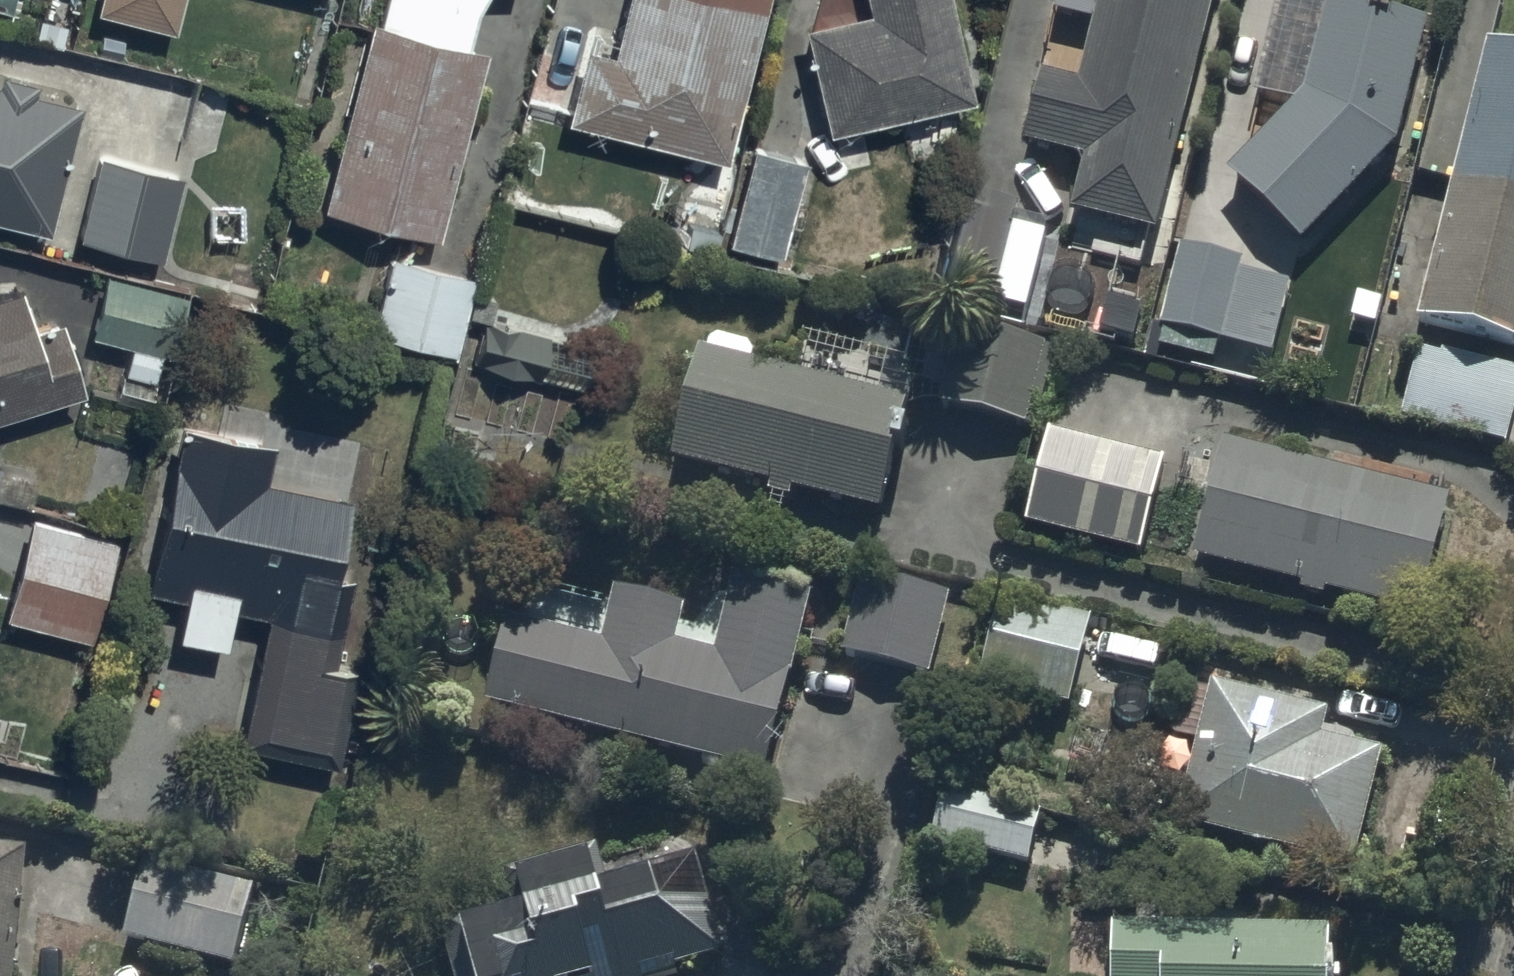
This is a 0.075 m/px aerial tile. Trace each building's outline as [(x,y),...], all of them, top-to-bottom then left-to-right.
[(171,18),(175,0),(102,0),(171,18)] [(323,198),(442,231),(488,40),(473,35),(473,33),(473,32),(473,31),(474,29),(474,28),(474,27),(474,25),(475,24),(475,22),(475,21),(475,20),(476,18),(476,17),(476,16),(477,14),(477,13),(478,12),(478,10),(478,9),(479,8),(479,6),(480,5),(480,4),(481,2),(481,1),(482,0),(385,0),(382,13),(369,10),(323,198)] [(768,0),(628,0),(617,43),(588,36),(569,115),(730,154),(768,0)] [(954,0),(857,0),(806,11),(832,123),(974,90),(954,0)] [(1042,71),(1025,131),(1094,150),(1079,207),(1155,227),(1217,0),(1102,0),(1080,81),(1042,71)] [(1227,168),(1306,241),(1402,137),(1432,13),(1379,0),(1330,0),(1309,85),(1227,168)] [(1486,32),(1417,315),(1513,339),(1513,39),(1486,32)] [(51,222),(82,95),(38,84),(41,70),(2,61),(0,70),(0,209),(51,222)] [(803,148),(752,137),(730,236),(782,247),(803,148)] [(100,145),(80,229),(162,248),(182,165),(100,145)] [(965,183),(942,281),(999,294),(1021,197),(965,183)] [(1243,253),(1182,238),(1157,343),(1216,356),(1221,334),(1279,348),(1295,278),(1240,265),(1243,253)] [(465,308),(470,283),(475,265),(393,245),(372,324),(456,346),(465,308)] [(199,287),(106,265),(91,328),(131,338),(124,367),(160,375),(167,343),(184,347),(199,287)] [(92,379),(69,302),(39,310),(29,275),(0,284),(0,407),(92,379)] [(470,283),(465,308),(485,313),(474,358),(585,387),(597,341),(504,317),(505,314),(492,311),(498,290),(470,283)] [(965,313),(944,396),(1031,419),(1053,336),(965,313)] [(700,339),(671,454),(772,479),(770,489),(792,494),(795,484),(885,507),(914,393),(700,339)] [(1417,346),(1399,414),(1507,443),(1513,416),(1513,371),(1417,346)] [(265,602),(239,735),(337,754),(357,651),(344,648),(362,555),(343,551),(356,486),(264,468),(272,425),(175,406),(142,576),(187,585),(179,627),(229,637),(237,596),(265,602)] [(1167,454),(1055,427),(1032,521),(1144,549),(1167,454)] [(1451,494),(1222,436),(1192,551),(1422,609),(1451,494)] [(29,508),(6,607),(98,628),(121,530),(29,508)] [(865,567),(844,649),(934,672),(955,589),(865,567)] [(773,765),(814,587),(737,569),(719,647),(678,638),(688,597),(621,581),(609,634),(510,611),(490,700),(773,765)] [(1001,589),(980,682),(1071,702),(1092,610),(1001,589)] [(1200,736),(1183,813),(1352,855),(1379,747),(1325,734),(1332,706),(1213,676),(1211,684),(1186,678),(1174,730),(1200,736)] [(945,782),(932,834),(1030,859),(1044,807),(945,782)] [(595,973),(596,975),(681,975),(677,958),(727,947),(706,853),(610,875),(602,841),(523,859),(531,897),(447,916),(461,975),(583,975),(595,973)] [(30,845),(0,843),(0,975),(18,975),(30,845)] [(144,851),(125,934),(236,961),(255,878),(144,851)] [(1119,913),(1116,975),(1328,975),(1330,920),(1119,913)]
